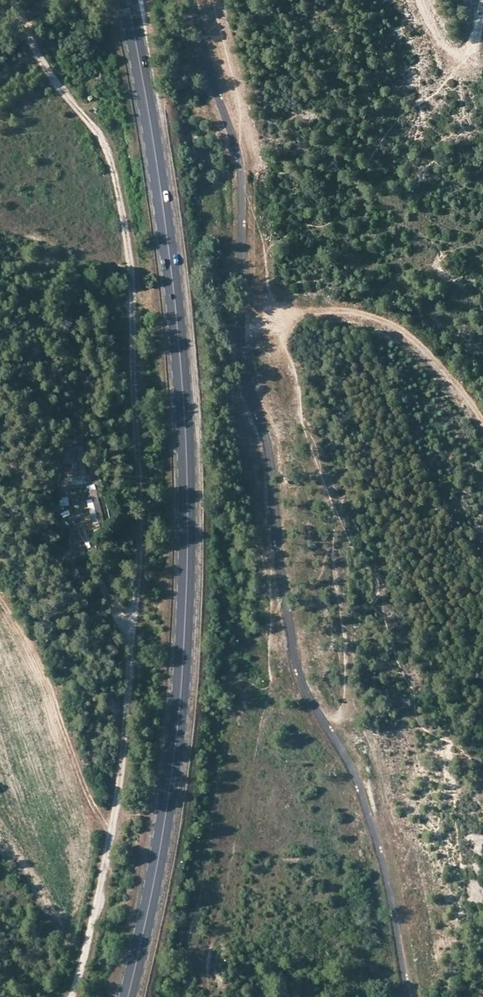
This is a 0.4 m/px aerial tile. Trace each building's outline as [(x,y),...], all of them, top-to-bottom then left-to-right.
[(85,474),(83,447),(70,448),(71,463),(64,464),(64,477),(75,476),(75,475),(85,474)] [(98,500),(88,501),(91,526),(102,525),(98,500)]
